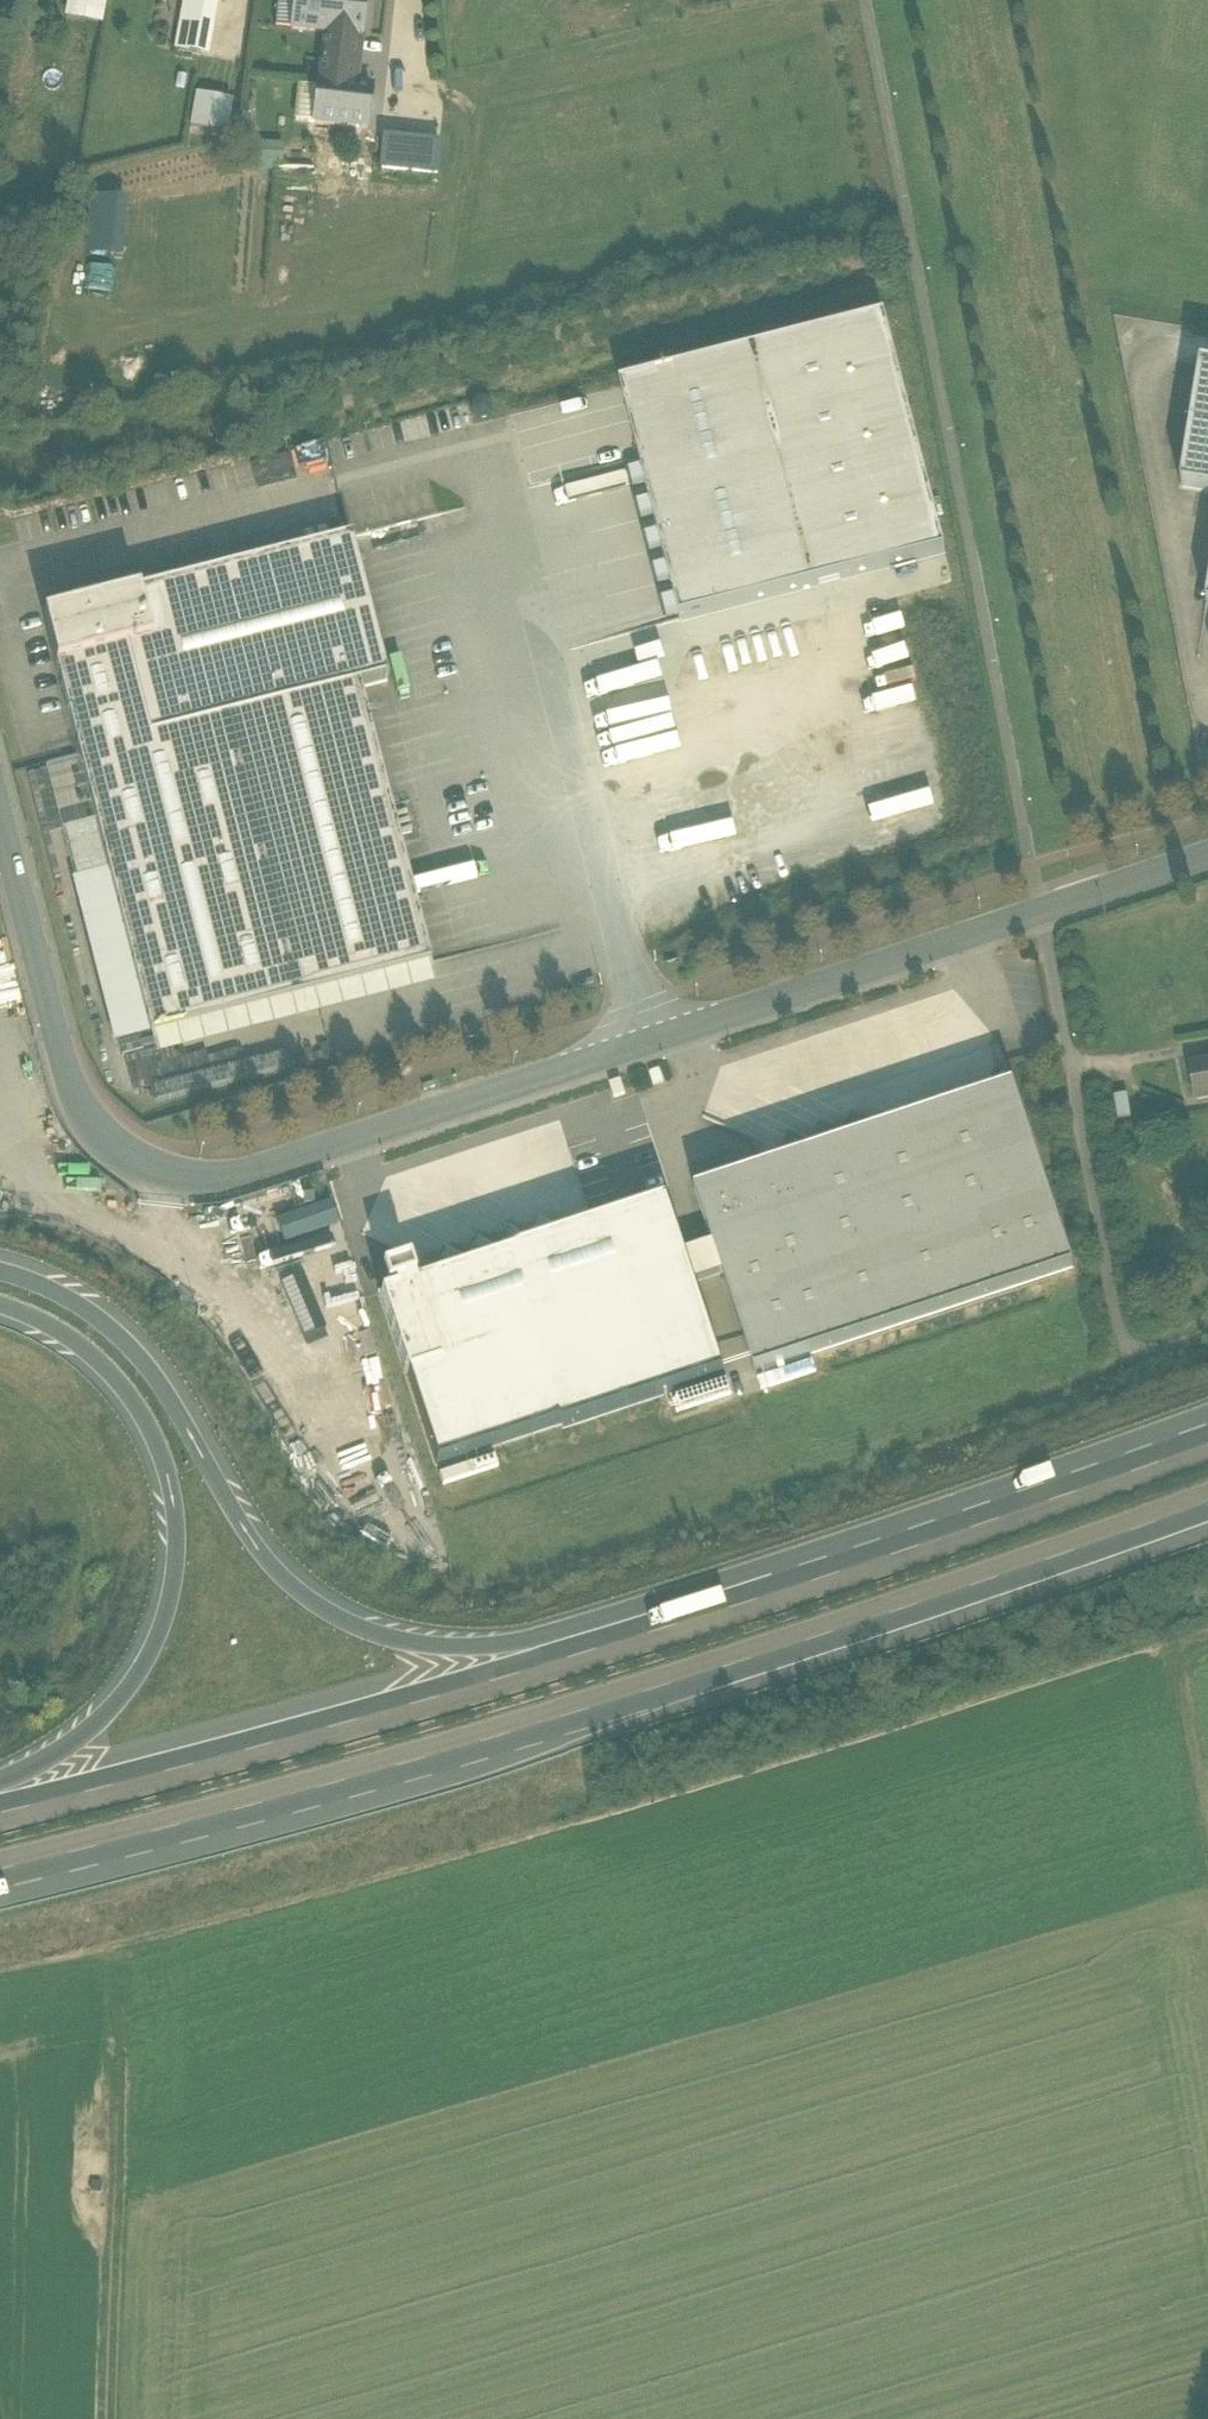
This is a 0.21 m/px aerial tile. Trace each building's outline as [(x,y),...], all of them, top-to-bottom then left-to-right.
[(64,17),(99,23),(103,0),(67,0),(64,17)] [(175,51),(204,56),(214,0),(184,0),(175,51)] [(302,35),(324,37),(356,41),(361,0),(306,0),(302,35)] [(356,41),(324,37),(318,84),(350,88),(356,41)] [(318,84),(317,89),(300,87),(296,122),(367,130),(371,89),(350,88),(318,84)] [(199,95),(194,127),(230,133),(235,100),(199,95)] [(385,138),(382,166),(412,169),(413,165),(416,141),(385,138)] [(439,144),(416,141),(413,165),(437,168),(439,144)] [(884,323),(621,389),(679,625),(951,560),(884,323)] [(1203,376),(1183,501),(1207,505),(1207,377),(1203,376)] [(158,1063),(440,993),(362,693),(391,685),(357,545),(48,626),(158,1063)] [(233,1057),(147,1078),(153,1101),(238,1080),(233,1057)] [(1190,1068),(1196,1101),(1207,1099),(1207,1065),(1190,1068)] [(922,1118),(882,1131),(854,1117),(846,1132),(859,1138),(819,1152),(791,1137),(784,1153),(796,1159),(695,1192),(713,1245),(722,1274),(755,1373),(1073,1268),(1014,1088),(945,1110),(917,1096),(909,1111),(922,1118)] [(333,1200),(302,1209),(314,1251),(345,1242),(333,1200)] [(450,1273),(414,1285),(441,1366),(407,1377),(436,1466),(562,1425),(564,1429),(725,1375),(695,1283),(685,1254),(668,1202),(567,1235),(539,1221),(531,1236),(544,1243),(536,1245),(508,1231),(500,1247),(512,1253),(504,1256),(477,1242),(469,1257),(481,1263),(473,1266),(445,1252),(437,1267),(450,1273)] [(713,1245),(685,1254),(695,1283),(722,1274),(713,1245)] [(380,1296),(407,1377),(441,1366),(414,1285),(413,1281),(414,1281),(408,1264),(381,1273),(386,1290),(393,1287),(395,1292),(380,1296)] [(353,1293),(353,1272),(298,1272),(298,1294),(353,1293)] [(812,1362),(757,1380),(761,1391),(816,1373),(812,1362)] [(673,1402),(677,1413),(732,1395),(728,1384),(673,1402)]
